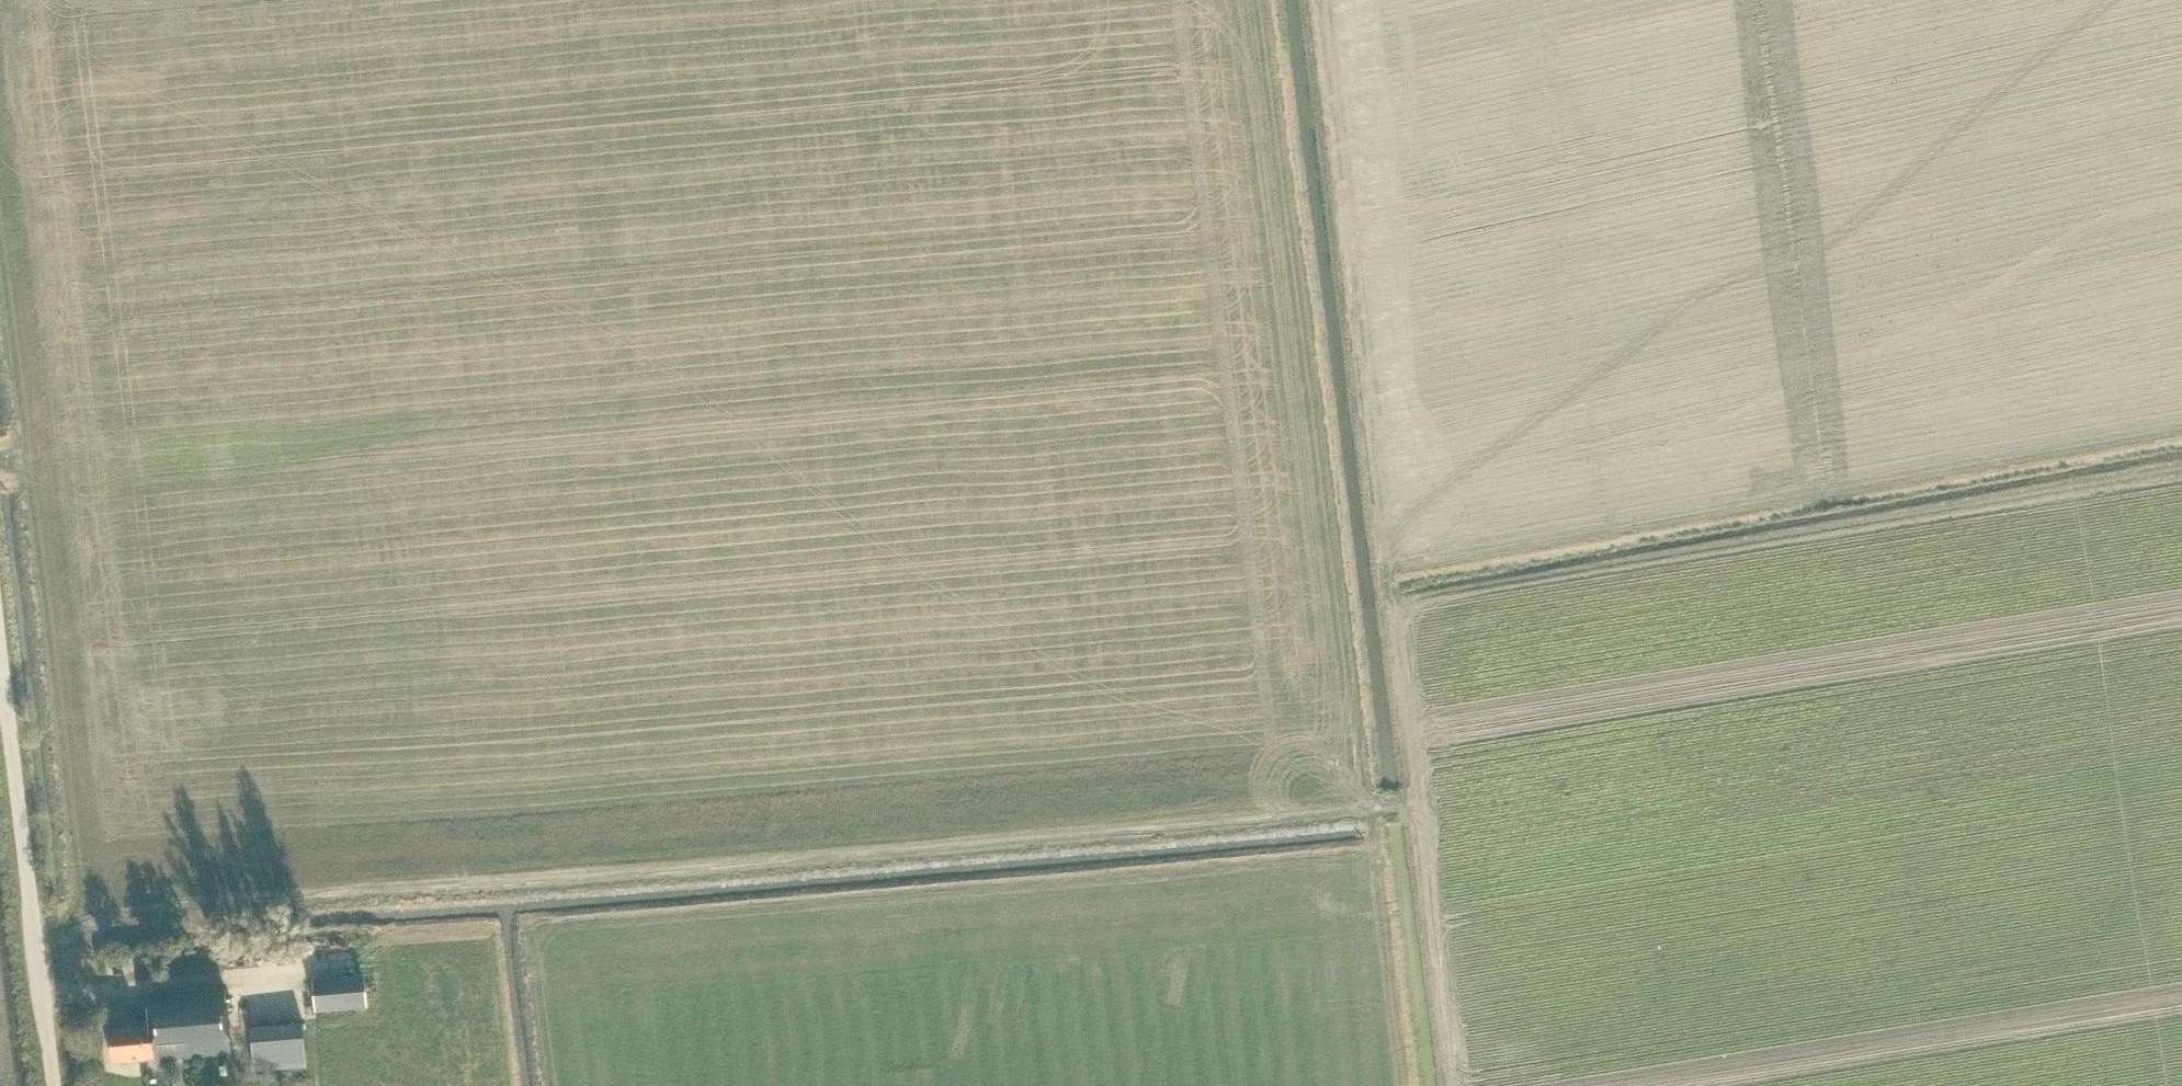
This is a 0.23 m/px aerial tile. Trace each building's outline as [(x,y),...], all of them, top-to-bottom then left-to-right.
[(368,1007),(365,973),(312,978),(315,1012),(368,1007)] [(111,1062),(230,1052),(224,988),(149,994),(152,1024),(142,1025),(109,1028),(111,1062)] [(257,1066),(300,1060),(297,1022),(253,1028),(257,1066)]
